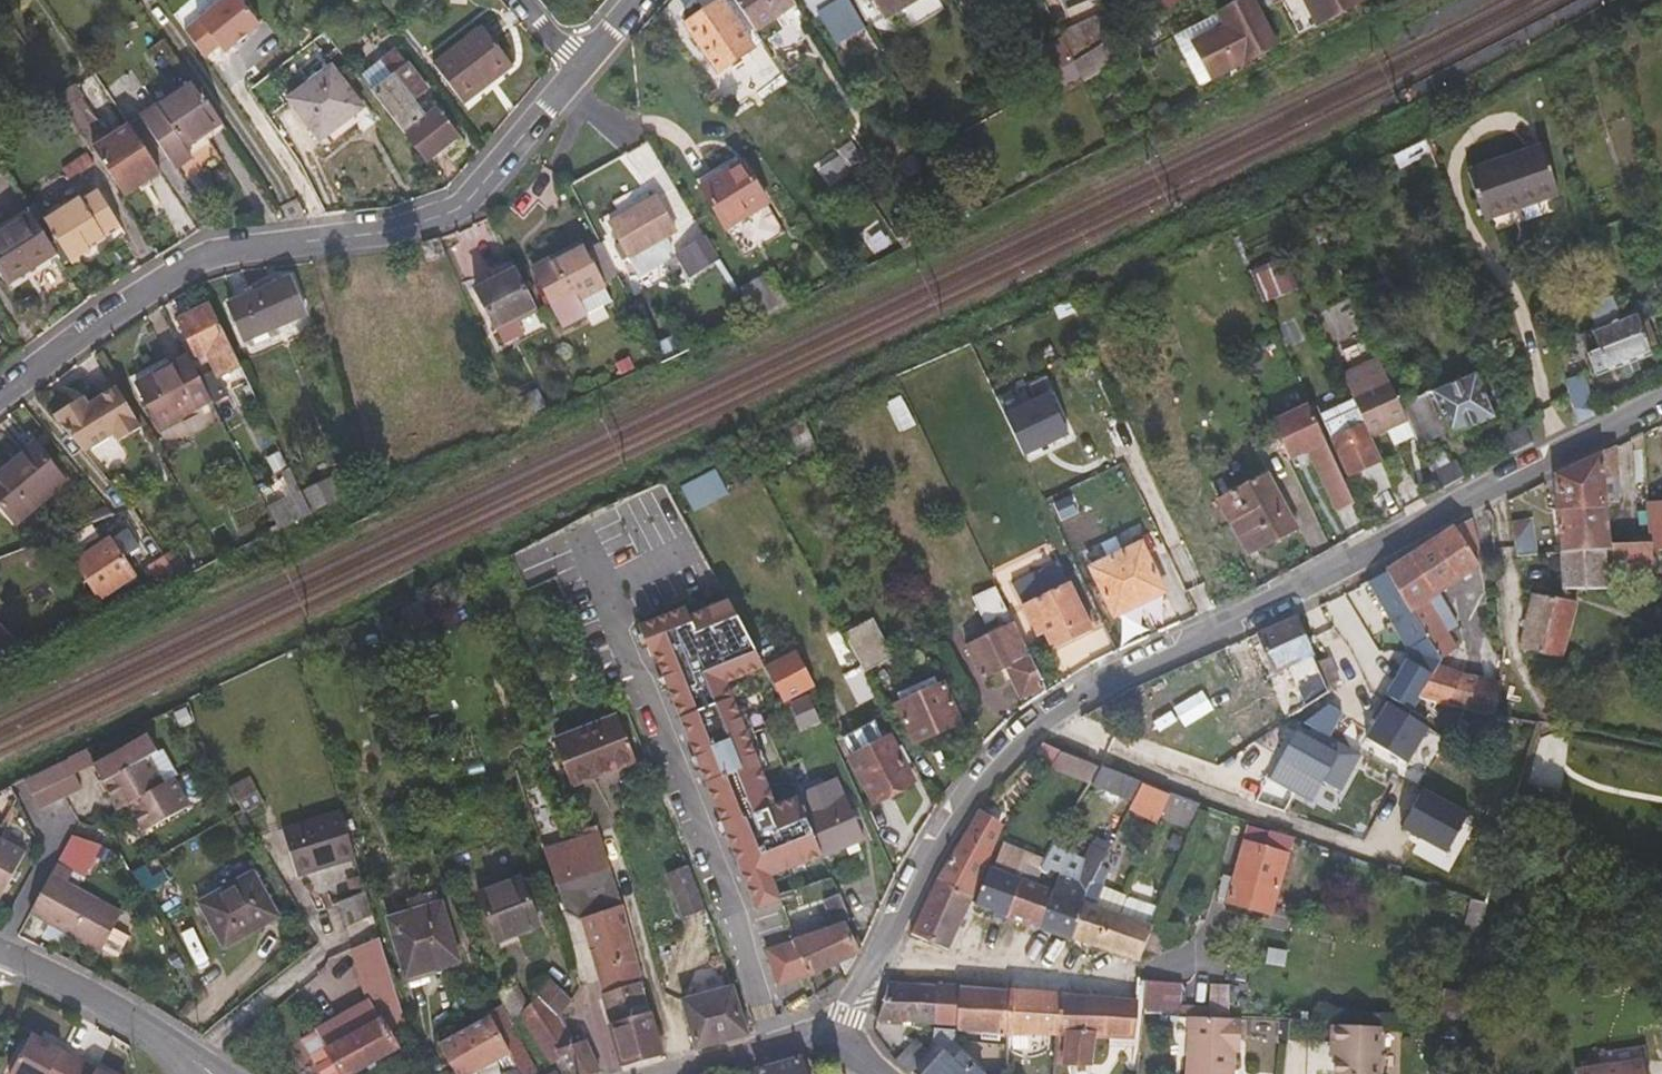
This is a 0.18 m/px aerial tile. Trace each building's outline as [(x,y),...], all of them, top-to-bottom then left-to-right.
[(747,38),(721,0),(703,0),(679,16),(710,63),(747,38)] [(752,22),(787,0),(737,0),(752,22)] [(850,0),(809,0),(816,13),(818,11),(836,40),(864,23),(850,0)] [(889,23),(929,0),(876,0),(889,23)] [(1276,48),(1253,0),(1248,0),(1219,15),(1226,28),(1193,44),(1211,82),(1276,48)] [(1367,3),(1365,0),(1305,0),(1318,27),(1367,3)] [(1073,62),(1120,34),(1109,7),(1060,36),(1072,60),(1073,62)] [(1197,88),(1211,82),(1193,44),(1226,28),(1219,15),(1172,38),(1197,88)] [(486,28),(436,67),(465,103),(482,90),(482,85),(512,61),(486,28)] [(399,52),(365,79),(426,158),(457,135),(438,110),(427,118),(415,102),(430,91),(399,52)] [(327,140),(367,111),(337,72),(299,101),(327,140)] [(189,147),(226,121),(198,80),(144,117),(179,168),(196,157),(189,147)] [(130,122),(94,148),(126,197),(164,172),(130,122)] [(1429,140),(1397,156),(1403,169),(1434,154),(1429,140)] [(1483,218),(1557,193),(1542,145),(1468,171),(1483,218)] [(66,169),(72,179),(96,163),(90,153),(66,169)] [(704,189),(743,166),(739,159),(700,183),(704,189)] [(785,233),(743,166),(704,189),(746,259),(785,233)] [(47,220),(71,261),(107,238),(107,237),(122,227),(96,188),(89,193),(47,220)] [(626,253),(675,228),(657,195),(609,219),(626,253)] [(57,253),(64,265),(71,261),(47,220),(35,205),(28,209),(31,213),(57,253)] [(31,213),(0,235),(0,272),(8,284),(57,253),(31,213)] [(719,259),(705,236),(692,243),(705,266),(719,259)] [(582,301),(622,284),(600,241),(541,270),(567,328),(590,317),(582,301)] [(1280,259),(1252,270),(1265,302),(1293,291),(1280,259)] [(538,302),(520,265),(479,285),(495,323),(515,313),(538,302)] [(738,290),(757,321),(841,282),(846,280),(836,266),(775,294),(765,276),(738,290)] [(249,342),(310,313),(293,278),(233,305),(249,342)] [(1661,314),(1661,303),(1640,311),(1643,321),(1661,314)] [(242,368),(212,307),(182,321),(198,357),(210,353),(222,377),(242,368)] [(1643,321),(1640,311),(1583,332),(1599,374),(1627,364),(1629,372),(1639,368),(1637,359),(1652,354),(1643,321)] [(515,313),(495,323),(502,338),(521,329),(515,313)] [(162,426),(211,399),(188,355),(138,383),(162,426)] [(1410,422),(1381,359),(1344,377),(1367,428),(1373,440),(1410,422)] [(1578,423),(1598,413),(1585,373),(1567,382),(1578,423)] [(1453,435),(1493,417),(1475,375),(1434,394),(1453,435)] [(139,417),(115,380),(89,397),(86,393),(53,413),(81,450),(114,428),(117,432),(139,417)] [(1340,513),(1358,505),(1312,407),(1275,423),(1286,447),(1292,460),(1312,451),(1340,513)] [(1418,437),(1410,422),(1391,432),(1398,446),(1418,437)] [(1513,455),(1534,445),(1528,427),(1507,438),(1513,455)] [(1384,496),(1396,490),(1373,440),(1367,428),(1338,441),(1353,477),(1371,468),(1384,496)] [(1644,432),(1634,437),(1636,452),(1647,452),(1644,432)] [(65,482),(36,444),(0,470),(0,502),(14,521),(65,482)] [(1564,551),(1606,550),(1615,549),(1617,567),(1656,571),(1656,551),(1655,543),(1615,539),(1607,481),(1619,476),(1617,445),(1557,475),(1564,551)] [(1443,491),(1466,479),(1458,463),(1435,475),(1443,491)] [(710,472),(680,487),(693,511),(722,496),(710,472)] [(332,476),(300,490),(309,511),(341,496),(332,476)] [(270,508),(280,528),(284,526),(311,514),(309,511),(300,490),(295,479),(289,482),(294,497),(270,508)] [(1282,496),(1233,521),(1250,553),(1298,528),(1282,496)] [(1655,503),(1654,503),(1655,543),(1656,551),(1661,551),(1661,503),(1655,503)] [(1462,524),(1389,572),(1441,660),(1455,651),(1447,634),(1457,629),(1439,594),(1479,565),(1474,552),(1481,547),(1473,518),(1462,524)] [(1518,552),(1532,552),(1528,533),(1513,532),(1518,552)] [(98,598),(138,574),(115,537),(76,561),(98,598)] [(163,543),(156,548),(176,575),(186,568),(179,559),(176,561),(163,543)] [(1116,613),(1166,590),(1143,544),(1094,568),(1116,613)] [(1610,589),(1609,576),(1606,550),(1564,551),(1566,588),(1610,589)] [(1414,654),(1389,696),(1428,720),(1437,701),(1419,697),(1436,668),(1441,660),(1389,572),(1372,582),(1414,654)] [(1054,647),(1092,629),(1070,584),(1025,605),(1042,638),(1048,635),(1054,647)] [(1004,629),(1015,624),(1006,604),(1001,592),(990,597),(994,605),(999,617),(1004,629)] [(1523,647),(1563,656),(1577,602),(1536,594),(1523,647)] [(826,858),(824,854),(800,801),(777,810),(760,773),(769,769),(746,717),(741,720),(727,687),(767,671),(730,605),(709,614),(707,611),(689,618),(685,609),(639,628),(651,656),(655,655),(754,908),(779,898),(776,878),(826,858)] [(999,617),(994,605),(981,611),(985,623),(999,617)] [(1323,605),(1299,616),(1305,631),(1327,618),(1323,605)] [(1289,620),(1260,633),(1276,672),(1316,655),(1305,631),(1299,616),(1299,617),(1289,620)] [(12,635),(0,622),(0,641),(1,643),(12,635)] [(876,623),(847,638),(861,663),(868,677),(895,663),(876,623)] [(1021,696),(1044,684),(1015,624),(1004,629),(969,646),(984,676),(1008,666),(1021,696)] [(1,643),(19,662),(31,656),(12,635),(1,643)] [(1487,659),(1504,662),(1506,644),(1489,642),(1487,659)] [(1331,657),(1320,663),(1330,688),(1340,678),(1331,657)] [(799,658),(768,673),(785,705),(795,700),(815,691),(799,658)] [(868,677),(861,663),(844,673),(853,690),(870,681),(868,677)] [(1437,701),(1497,714),(1502,684),(1436,668),(1419,697),(1437,701)] [(882,702),(870,681),(853,690),(865,711),(882,702)] [(915,742),(961,721),(944,685),(900,706),(915,742)] [(815,691),(795,700),(804,721),(824,712),(815,691)] [(573,788),(638,762),(620,718),(555,745),(573,788)] [(1071,725),(1044,741),(1063,750),(1079,739),(1071,725)] [(913,775),(917,773),(902,746),(898,748),(891,736),(882,741),(874,726),(843,743),(875,801),(915,779),(913,775)] [(96,762),(105,780),(120,807),(129,802),(146,829),(191,804),(176,777),(166,782),(151,754),(161,749),(152,733),(126,748),(125,746),(96,762)] [(1063,750),(1044,741),(1041,743),(1029,755),(1052,766),(1063,750)] [(80,755),(86,766),(96,762),(90,750),(80,755)] [(94,784),(80,755),(37,775),(52,804),(94,784)] [(786,769),(793,785),(810,777),(804,761),(786,769)] [(800,801),(824,854),(863,836),(847,796),(844,798),(835,778),(797,795),(800,801)] [(1146,785),(1133,808),(1147,816),(1160,793),(1146,785)] [(1539,822),(1558,825),(1563,793),(1545,790),(1539,822)] [(1176,800),(1168,818),(1185,825),(1193,807),(1176,800)] [(294,879),(340,864),(325,818),(280,833),(294,879)] [(985,863),(994,839),(998,829),(975,820),(963,835),(942,868),(937,880),(959,890),(977,859),(985,863)] [(600,833),(544,852),(570,927),(581,923),(596,965),(606,995),(640,984),(627,924),(600,833)] [(0,838),(0,896),(3,897),(24,851),(0,838)] [(1096,845),(1090,858),(1053,845),(1042,862),(1061,869),(1053,891),(1040,927),(1075,940),(1083,900),(1103,861),(1107,851),(1096,845)] [(1021,879),(1026,864),(1027,862),(1025,861),(998,850),(991,868),(1021,879)] [(970,901),(985,863),(977,859),(959,890),(937,880),(927,900),(912,934),(948,950),(970,901)] [(991,868),(977,904),(1008,915),(1021,879),(991,868)] [(670,876),(674,888),(694,880),(690,869),(670,876)] [(227,950),(279,917),(254,876),(202,906),(227,950)] [(106,905),(50,877),(31,914),(88,942),(89,940),(105,947),(116,924),(100,917),(106,905)] [(1229,904),(1272,915),(1279,891),(1238,879),(1237,882),(1226,878),(1224,885),(1232,887),(1229,904)] [(1021,879),(1008,915),(1040,927),(1053,891),(1021,879)] [(694,880),(674,888),(684,917),(704,908),(700,895),(694,880)] [(495,943),(535,928),(517,882),(479,896),(495,943)] [(1129,898),(1160,909),(1166,893),(1134,883),(1129,898)] [(377,931),(369,907),(364,891),(352,894),(357,911),(340,916),(347,940),(377,931)] [(842,968),(856,946),(846,925),(846,921),(853,918),(841,893),(826,900),(837,924),(836,926),(829,929),(826,922),(794,935),(795,938),(809,974),(839,961),(842,968)] [(1100,949),(1138,963),(1144,950),(1153,926),(1160,909),(1129,898),(1121,915),(1126,917),(1120,932),(1108,928),(1100,949)] [(1083,900),(1075,940),(1100,949),(1108,928),(1120,932),(1126,917),(1121,915),(1083,900)] [(444,909),(431,914),(429,923),(431,930),(392,946),(412,996),(470,972),(444,909)] [(1153,926),(1144,950),(1159,956),(1168,932),(1153,926)] [(786,983),(809,974),(795,938),(772,948),(786,983)] [(354,953),(367,996),(377,994),(381,1008),(375,1012),(373,1007),(319,1037),(339,1073),(365,1073),(400,1054),(383,1025),(402,1014),(386,961),(380,941),(354,953)] [(562,1020),(573,1002),(552,980),(538,998),(562,1020)] [(1147,982),(1144,1014),(1181,1016),(1183,984),(1147,982)] [(515,1017),(528,1006),(520,984),(495,994),(501,1008),(501,1009),(509,1022),(515,1017)] [(640,984),(606,995),(603,995),(611,1021),(612,1025),(649,1014),(640,984)] [(937,1022),(938,987),(890,984),(879,1019),(937,1022)] [(958,1023),(961,989),(938,987),(937,1022),(958,1023)] [(1012,1032),(1013,992),(961,989),(958,1023),(957,1029),(965,1030),(1012,1032)] [(697,1048),(748,1034),(733,990),(685,1003),(697,1048)] [(1012,1032),(1060,1035),(1060,995),(1013,992),(1012,1032)] [(1133,1039),(1136,1014),(1137,1000),(1060,995),(1060,1035),(1062,1035),(1071,1035),(1069,1066),(1094,1069),(1098,1037),(1133,1039)] [(562,1020),(538,998),(528,1006),(515,1017),(550,1068),(564,1060),(560,1054),(577,1046),(562,1020)] [(509,1022),(501,1009),(485,1016),(488,1021),(439,1047),(455,1073),(473,1073),(509,1054),(500,1037),(512,1027),(509,1022)] [(623,1068),(662,1058),(649,1014),(612,1025),(620,1058),(623,1068)] [(1243,1018),(1241,1018),(1189,1016),(1187,1073),(1234,1073),(1236,1043),(1241,1043),(1243,1018)] [(1332,1043),(1341,1044),(1341,1060),(1340,1073),(1381,1073),(1383,1027),(1333,1026),(1332,1043)] [(521,1073),(536,1073),(539,1073),(512,1027),(500,1037),(509,1054),(521,1073)] [(965,1030),(957,1029),(946,1029),(938,1040),(964,1041),(965,1030)] [(75,1058),(28,1033),(6,1073),(7,1073),(67,1073),(75,1058)] [(935,1050),(919,1036),(900,1059),(914,1073),(935,1050)] [(604,1073),(599,1068),(584,1043),(577,1046),(560,1054),(564,1060),(573,1073),(603,1073),(604,1073)] [(1341,1044),(1332,1043),(1331,1059),(1341,1060),(1341,1044)] [(988,1072),(964,1052),(958,1059),(946,1051),(925,1073),(986,1073),(988,1072)] [(67,1073),(105,1073),(75,1058),(67,1073)] [(799,1058),(758,1069),(759,1073),(804,1073),(799,1058)]
